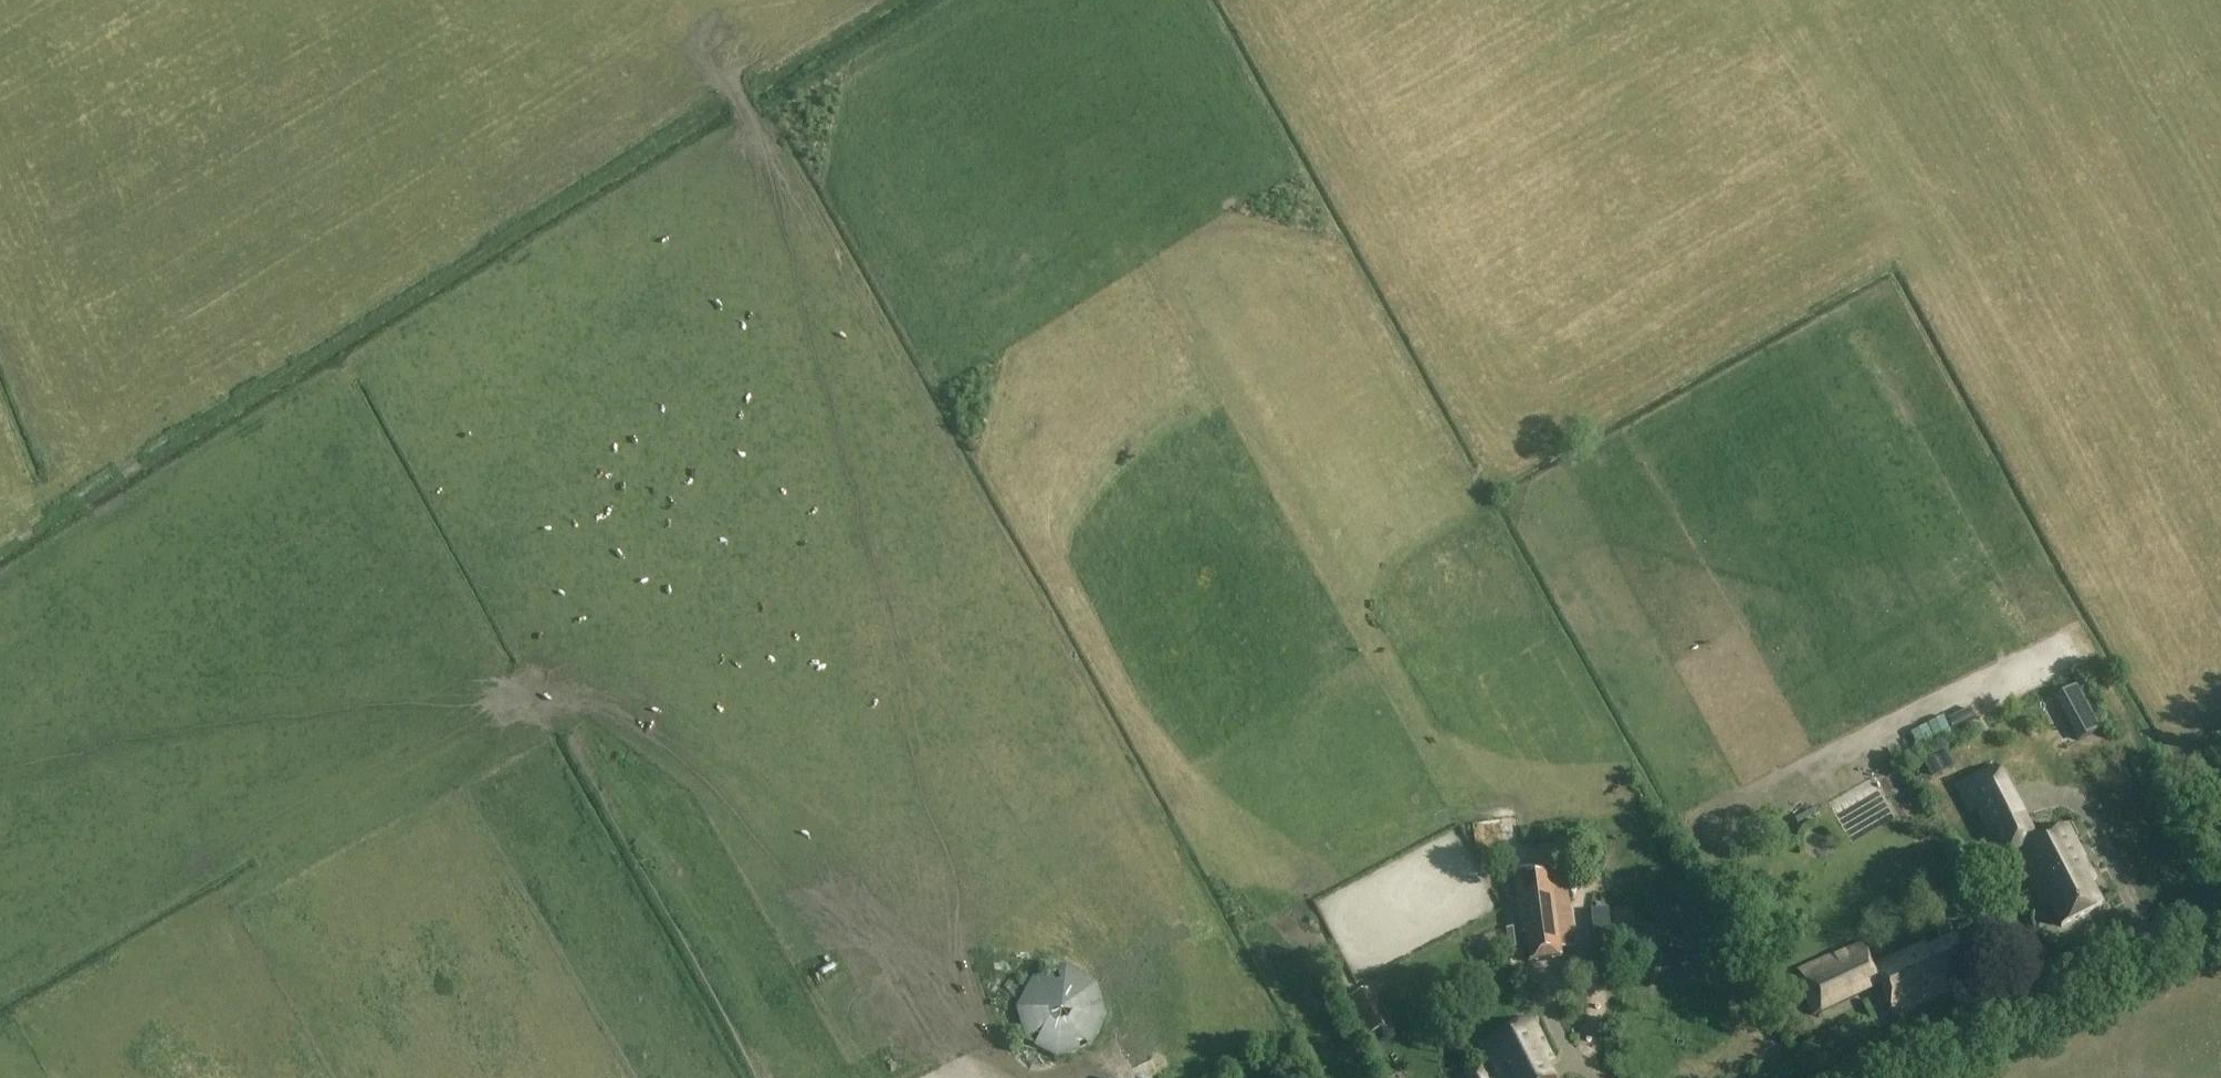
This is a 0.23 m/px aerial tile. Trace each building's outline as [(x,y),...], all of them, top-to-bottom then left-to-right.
[(1996,766),(1956,786),(1971,814),(1977,811),(1988,832),(1982,835),(1997,864),(2015,854),(2034,892),(2037,890),(2039,895),(2037,896),(2042,907),(2049,903),(2061,927),(2102,906),(2090,883),(2096,880),(2089,866),(2085,868),(2081,860),(2085,858),(2067,825),(2035,842),(1996,766)] [(1562,957),(1554,899),(1521,904),(1522,912),(1518,913),(1521,935),(1526,935),(1529,961),(1562,957)] [(1946,921),(1934,926),(1939,937),(1951,932),(1946,921)] [(1881,985),(1895,1016),(1946,993),(1944,987),(1971,975),(1954,938),(1927,950),(1924,944),(1873,968),(1862,945),(1832,959),(1831,957),(1798,972),(1802,986),(1814,1016),(1881,985)] [(1032,977),(1015,1008),(1026,1042),(1057,1058),(1090,1049),(1107,1018),(1097,984),(1066,967),(1032,977)] [(1367,990),(1346,1001),(1365,1039),(1386,1028),(1367,990)] [(1545,1062),(1551,1058),(1532,1020),(1483,1044),(1500,1077),(1553,1077),(1545,1062)]
